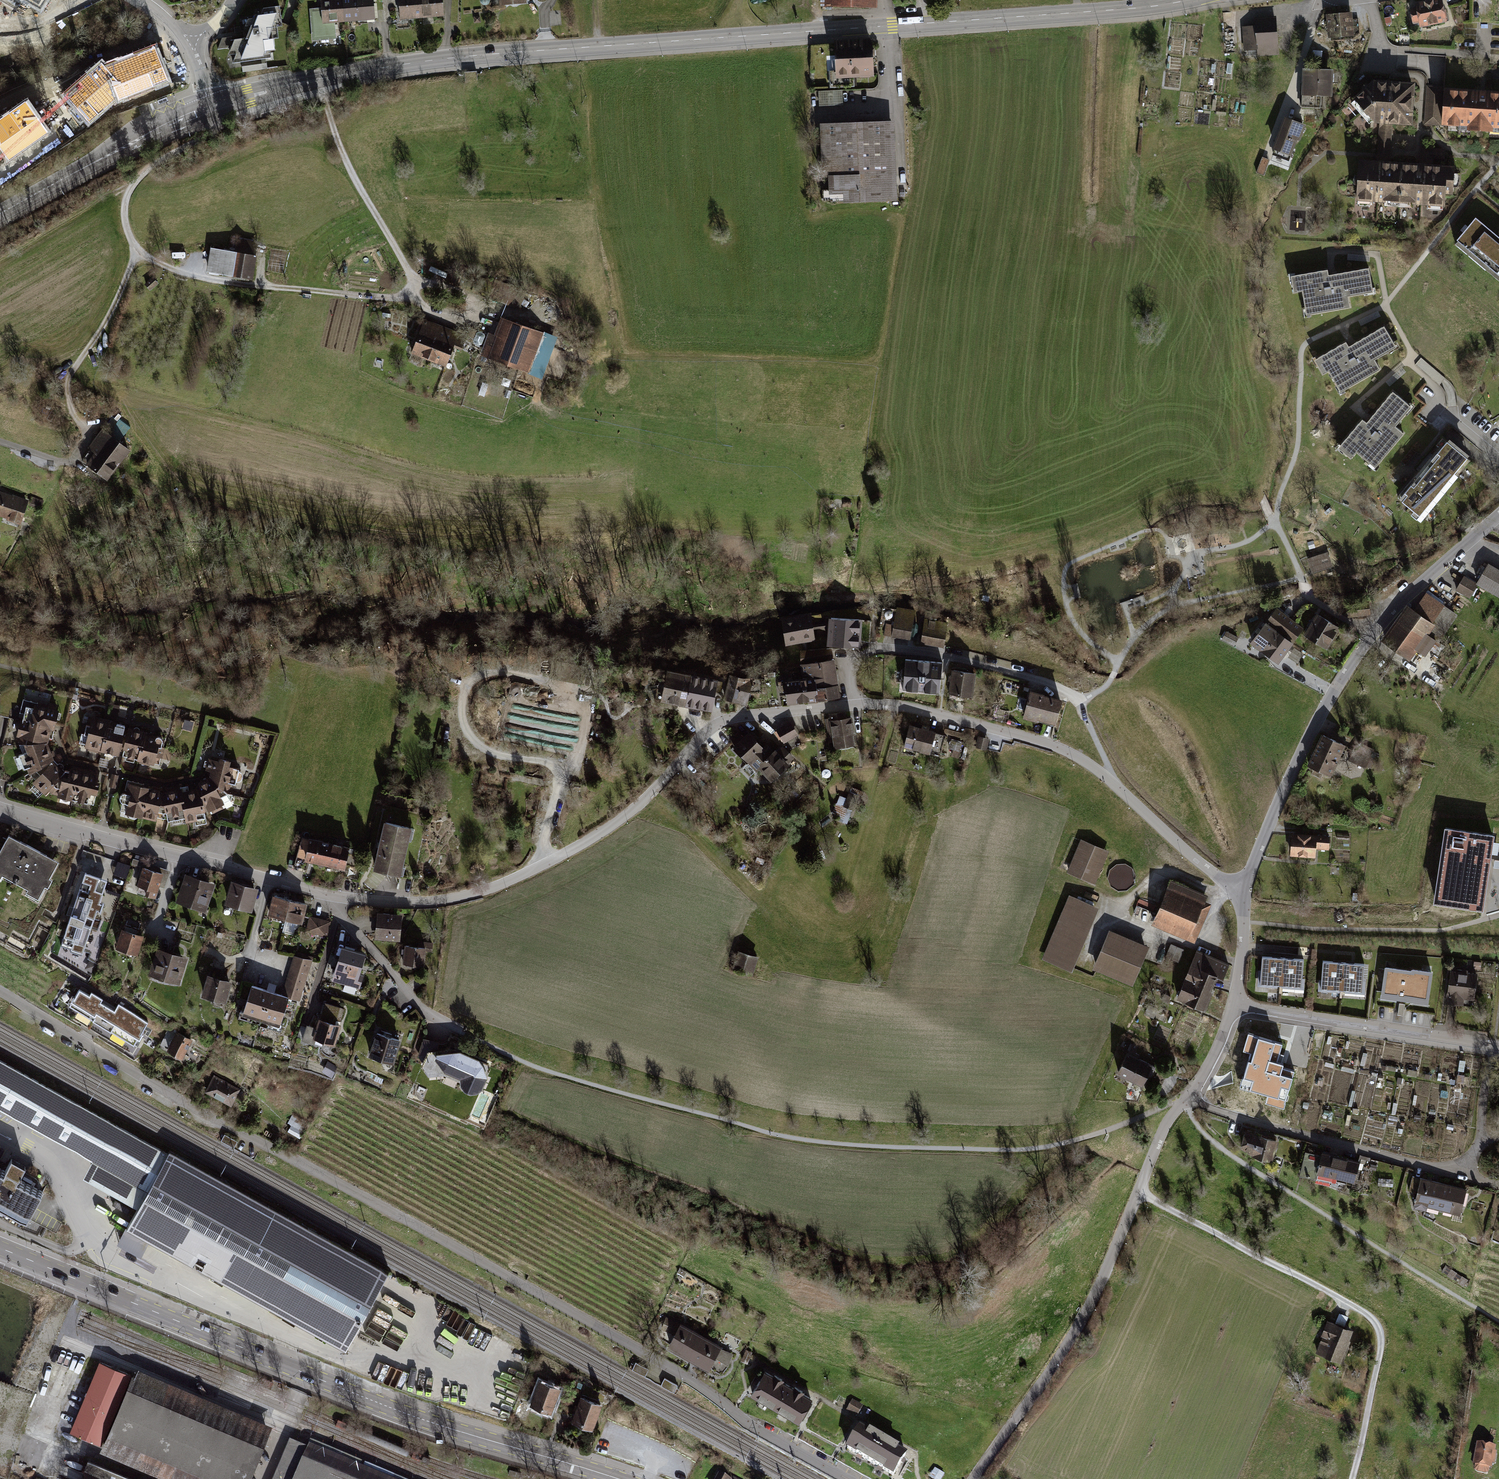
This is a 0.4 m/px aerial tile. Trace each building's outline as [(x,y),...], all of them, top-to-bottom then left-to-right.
[(27,19),(38,0),(0,0),(0,4),(27,19)] [(311,9),(313,42),(336,40),(335,24),(345,23),(343,0),(321,0),(322,8),(311,9)] [(345,23),(377,21),(375,0),(343,0),(345,23)] [(401,20),(423,18),(422,0),(399,0),(401,20)] [(423,18),(445,17),(444,0),(422,0),(423,18)] [(872,8),(872,0),(830,0),(830,9),(872,8)] [(1417,4),(1417,8),(1411,9),(1413,23),(1420,22),(1421,26),(1444,21),(1440,0),(1439,0),(1417,4)] [(256,10),(230,70),(278,63),(281,8),(256,10)] [(1351,11),(1325,13),(1327,37),(1357,33),(1360,30),(1358,19),(1352,20),(1351,11)] [(1276,15),(1253,17),(1254,26),(1244,27),(1246,49),(1257,49),(1257,53),(1278,52),(1276,15)] [(872,43),(836,44),(838,76),(873,75),(872,43)] [(155,48),(106,68),(118,97),(119,101),(169,81),(155,48)] [(102,63),(64,95),(88,123),(118,97),(106,68),(102,63)] [(1334,68),(1302,66),(1301,107),(1320,107),(1320,93),(1332,94),(1334,68)] [(478,72),(464,74),(465,82),(478,81),(478,72)] [(1413,80),(1371,77),(1351,96),(1374,120),(1379,120),(1393,121),(1411,123),(1413,80)] [(1443,87),(1427,86),(1425,123),(1440,124),(1443,87)] [(821,101),(835,101),(835,89),(821,89),(821,101)] [(1445,89),(1443,123),(1459,124),(1459,128),(1498,131),(1498,93),(1488,92),(1488,95),(1473,94),(1473,91),(1445,89)] [(0,120),(0,143),(3,154),(8,161),(49,132),(27,101),(0,120)] [(1271,147),(1274,148),(1271,154),(1288,159),(1296,139),(1300,140),(1305,123),(1283,116),(1271,147)] [(1393,121),(1379,120),(1378,155),(1378,161),(1391,161),(1391,152),(1393,121)] [(892,131),(825,130),(825,200),(894,197),(892,131)] [(1263,155),(1258,170),(1266,173),(1270,157),(1263,155)] [(1399,200),(1402,162),(1391,161),(1378,161),(1358,160),(1356,198),(1399,200)] [(1452,192),(1454,164),(1418,163),(1402,162),(1399,200),(1444,203),(1444,191),(1452,192)] [(1457,240),(1498,275),(1498,237),(1476,217),(1457,240)] [(260,257),(234,255),(232,281),(258,282),(260,257)] [(1329,267),(1290,274),(1293,293),(1302,292),(1306,316),(1350,308),(1348,297),(1374,293),(1369,267),(1332,272),(1330,272),(1329,267)] [(554,337),(515,323),(501,363),(540,377),(554,337)] [(1347,342),(1314,360),(1322,375),(1329,372),(1340,393),(1379,371),(1378,369),(1373,360),(1395,348),(1384,327),(1352,344),(1349,346),(1347,342)] [(454,341),(423,330),(411,360),(442,371),(454,341)] [(1362,418),(1338,449),(1351,460),(1357,454),(1375,469),(1404,434),(1396,427),(1413,408),(1392,390),(1369,417),(1365,421),(1362,418)] [(130,448),(105,428),(80,458),(105,479),(130,448)] [(1440,435),(1394,494),(1422,517),(1470,459),(1440,435)] [(1412,449),(1401,461),(1406,465),(1416,452),(1412,449)] [(0,491),(0,516),(19,523),(27,500),(0,491)] [(1328,551),(1306,558),(1311,573),(1333,566),(1328,551)] [(1487,561),(1474,581),(1476,582),(1498,596),(1498,569),(1487,561)] [(1462,574),(1453,589),(1468,597),(1476,582),(1462,574)] [(1406,603),(1384,635),(1409,661),(1416,651),(1425,656),(1438,637),(1441,638),(1457,615),(1426,592),(1413,609),(1406,603)] [(1276,606),(1250,640),(1277,661),(1303,627),(1276,606)] [(916,611),(896,607),(894,624),(885,623),(884,635),(911,639),(916,611)] [(779,615),(785,643),(815,639),(815,636),(827,636),(827,645),(860,646),(859,617),(828,616),(828,620),(812,623),(810,610),(779,615)] [(1316,611),(1303,632),(1326,646),(1339,625),(1316,611)] [(948,617),(926,612),(921,643),(944,646),(948,617)] [(1225,629),(1220,638),(1232,645),(1237,636),(1225,629)] [(832,647),(800,649),(801,656),(799,657),(803,677),(783,679),(785,704),(840,697),(832,647)] [(943,662),(905,658),(902,691),(940,693),(943,662)] [(976,672),(952,668),(948,692),(972,696),(976,672)] [(668,670),(660,701),(711,711),(717,679),(668,670)] [(753,678),(729,674),(722,699),(746,706),(753,678)] [(1062,697),(1029,690),(1023,716),(1055,723),(1062,697)] [(29,723),(57,730),(61,713),(33,705),(29,723)] [(829,718),(825,719),(829,742),(832,741),(834,748),(854,745),(853,733),(854,733),(851,715),(845,716),(844,711),(828,713),(829,718)] [(107,722),(89,718),(81,746),(99,751),(107,722)] [(790,720),(775,728),(783,743),(798,735),(790,720)] [(125,727),(107,722),(99,751),(117,756),(125,727)] [(23,742),(53,742),(57,730),(29,723),(23,742)] [(946,735),(909,724),(903,744),(940,755),(946,735)] [(127,728),(125,727),(117,756),(119,757),(138,762),(145,733),(127,728)] [(747,731),(731,746),(756,772),(759,769),(770,781),(794,758),(783,746),(777,751),(775,749),(770,753),(747,731)] [(164,738),(145,733),(138,762),(157,767),(164,738)] [(1344,744),(1322,733),(1306,765),(1330,777),(1344,744)] [(989,738),(978,735),(975,747),(986,750),(989,738)] [(1356,741),(1347,760),(1366,769),(1374,749),(1356,741)] [(53,742),(23,742),(34,781),(62,760),(53,742)] [(211,758),(205,777),(232,798),(243,767),(211,758)] [(62,760),(34,781),(57,799),(66,768),(62,760)] [(66,768),(57,799),(76,803),(83,772),(66,768)] [(101,775),(83,772),(76,803),(94,807),(101,775)] [(118,776),(111,774),(108,785),(115,787),(118,776)] [(203,786),(206,815),(232,798),(205,777),(203,786)] [(140,817),(147,787),(128,782),(120,812),(140,817)] [(180,789),(184,819),(206,815),(203,786),(180,789)] [(147,787),(140,817),(159,822),(165,792),(147,787)] [(165,792),(159,822),(184,819),(180,789),(165,792)] [(860,796),(849,791),(842,807),(853,811),(860,796)] [(412,824),(387,818),(375,870),(400,875),(412,824)] [(1498,846),(1498,841),(1451,824),(1427,891),(1451,899),(1477,908),(1497,852),(1498,846)] [(1331,835),(1292,832),(1290,855),(1316,857),(1317,848),(1330,849),(1331,835)] [(8,834),(0,848),(0,878),(37,898),(57,861),(8,834)] [(350,846),(308,837),(302,862),(344,872),(350,846)] [(1109,850),(1083,841),(1071,878),(1095,887),(1109,850)] [(119,860),(115,873),(127,877),(132,864),(119,860)] [(163,874),(144,867),(138,886),(157,893),(163,874)] [(107,878),(84,871),(60,943),(83,951),(107,878)] [(214,883),(187,875),(178,900),(205,909),(214,883)] [(1211,900),(1174,886),(1157,931),(1194,945),(1211,900)] [(256,895),(235,889),(226,917),(247,923),(256,895)] [(284,919),(290,898),(273,893),(267,915),(284,919)] [(300,923),(306,902),(290,898),(284,919),(300,923)] [(1100,912),(1070,898),(1045,961),(1071,975),(1100,912)] [(0,899),(0,946),(5,949),(15,931),(31,940),(41,922),(0,899)] [(311,915),(307,932),(329,936),(333,919),(311,915)] [(402,918),(378,915),(376,937),(399,940),(402,918)] [(142,932),(124,926),(117,949),(135,954),(142,932)] [(1150,948),(1113,933),(1098,975),(1134,988),(1150,948)] [(1172,944),(1168,955),(1179,959),(1184,948),(1172,944)] [(366,953),(341,946),(332,980),(357,987),(366,953)] [(426,947),(405,946),(403,964),(425,966),(426,947)] [(187,957),(158,947),(149,974),(178,983),(187,957)] [(280,996),(253,988),(245,1014),(292,1029),(314,960),(293,953),(280,996)] [(758,960),(737,953),(730,972),(750,979),(758,960)] [(1281,985),(1282,957),(1263,956),(1261,984),(1281,985)] [(1227,968),(1199,957),(1180,1004),(1208,1015),(1227,968)] [(1282,957),(1281,985),(1302,987),(1305,959),(1282,957)] [(1342,991),(1344,962),(1323,960),(1322,989),(1342,991)] [(1363,994),(1365,964),(1344,962),(1342,991),(1363,994)] [(1411,971),(1385,967),(1381,998),(1428,1004),(1432,972),(1412,969),(1411,971)] [(1478,974),(1449,970),(1445,1003),(1463,1005),(1463,1001),(1474,1002),(1478,974)] [(231,980),(209,973),(201,997),(224,1004),(231,980)] [(88,995),(78,988),(71,999),(93,1013),(95,1010),(137,1036),(146,1022),(118,1004),(114,1010),(98,1001),(100,998),(90,991),(88,995)] [(341,1024),(319,1017),(312,1038),(335,1045),(341,1024)] [(192,1042),(174,1032),(165,1047),(183,1057),(192,1042)] [(402,1040),(375,1032),(368,1056),(394,1064),(402,1040)] [(1283,1043),(1246,1032),(1241,1051),(1249,1053),(1239,1086),(1268,1094),(1266,1102),(1283,1107),(1294,1071),(1284,1068),(1286,1061),(1278,1058),(1283,1043)] [(453,1070),(446,1046),(424,1048),(425,1073),(457,1097),(481,1094),(479,1074),(453,1070)] [(1154,1064),(1126,1053),(1117,1075),(1144,1086),(1154,1064)] [(93,1160),(84,1175),(131,1201),(139,1185),(160,1148),(0,1059),(0,1108),(93,1160)] [(237,1089),(213,1076),(206,1090),(230,1103),(237,1089)] [(1279,1140),(1245,1131),(1241,1147),(1252,1155),(1273,1161),(1279,1140)] [(225,1134),(221,1140),(234,1147),(238,1141),(225,1134)] [(138,1206),(127,1226),(345,1347),(388,1271),(169,1150),(138,1206)] [(1361,1160),(1323,1151),(1321,1155),(1305,1151),(1299,1174),(1331,1182),(1333,1177),(1355,1182),(1361,1160)] [(0,1168),(0,1203),(28,1219),(34,1208),(43,1192),(18,1179),(25,1167),(18,1163),(11,1159),(5,1171),(0,1168)] [(1421,1178),(1413,1176),(1409,1190),(1418,1192),(1414,1207),(1427,1211),(1428,1207),(1461,1215),(1467,1189),(1421,1177),(1421,1178)] [(1354,1330),(1327,1320),(1321,1336),(1322,1337),(1316,1353),(1341,1362),(1354,1330)] [(681,1322),(668,1345),(709,1369),(722,1346),(681,1322)] [(130,1375),(99,1362),(71,1431),(101,1444),(130,1375)] [(649,1369),(636,1362),(632,1369),(644,1375),(649,1369)] [(763,1370),(750,1395),(799,1421),(812,1397),(763,1370)] [(266,1434),(132,1376),(102,1445),(179,1478),(247,1478),(266,1434)] [(677,1385),(664,1379),(661,1385),(674,1392),(677,1385)] [(559,1389),(540,1382),(532,1403),(550,1410),(559,1389)] [(600,1405),(582,1398),(574,1419),(592,1426),(600,1405)] [(849,1409),(859,1415),(865,1405),(854,1399),(849,1409)] [(859,1424),(847,1447),(894,1473),(907,1450),(859,1424)] [(287,1441),(271,1478),(377,1478),(287,1441)] [(1497,1446),(1477,1443),(1473,1466),(1475,1467),(1474,1471),(1477,1473),(1486,1475),(1489,1473),(1490,1469),(1492,1470),(1493,1465),(1495,1465),(1498,1452),(1496,1451),(1497,1446)] [(85,1466),(80,1478),(116,1478),(85,1466)]
